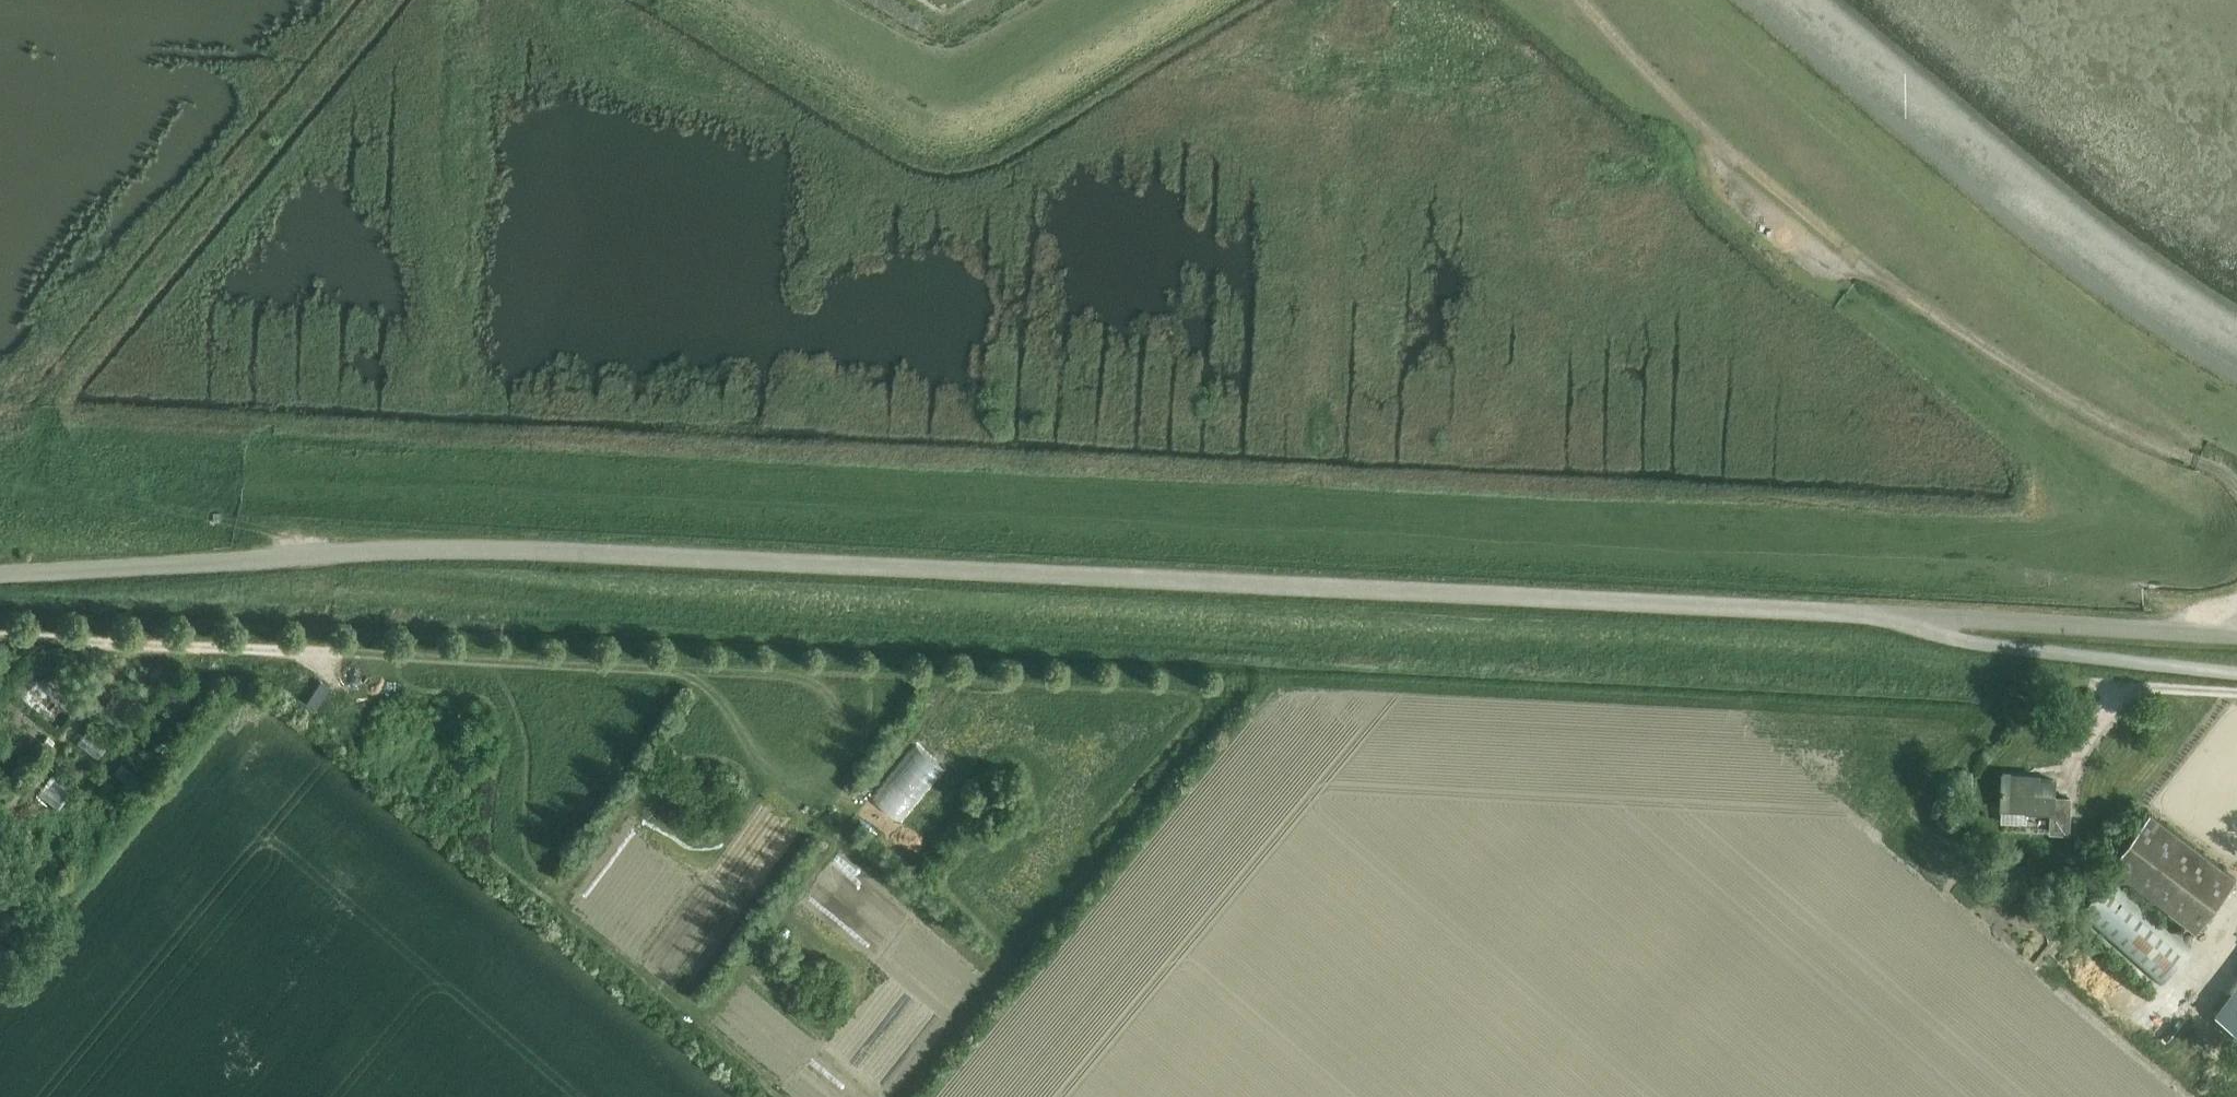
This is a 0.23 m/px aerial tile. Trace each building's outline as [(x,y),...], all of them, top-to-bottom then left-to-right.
[(103,742),(109,729),(88,719),(82,733),(103,742)] [(119,764),(112,774),(125,783),(132,773),(119,764)] [(2068,833),(2069,797),(2052,796),(2052,780),(2020,779),(2020,774),(2002,773),(2000,823),(2026,824),(2027,812),(2051,813),(2050,833),(2068,833)] [(2197,932),(2236,879),(2149,813),(2109,866),(2197,932)] [(2078,911),(2161,983),(2190,950),(2108,878),(2078,911)] [(2215,1014),(2236,1031),(2236,986),(2215,1014)]
